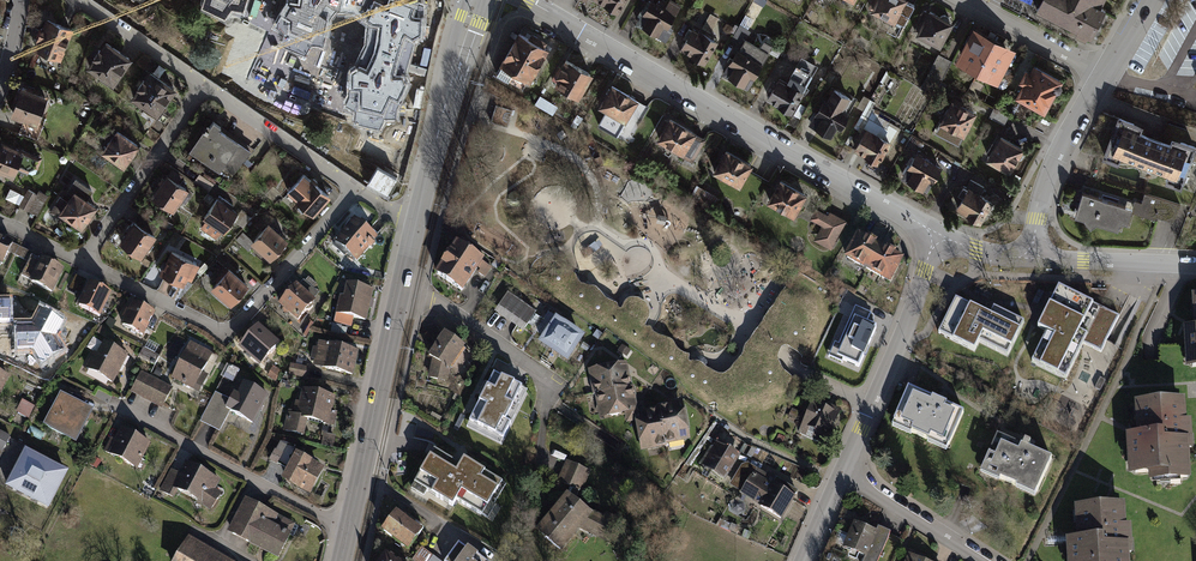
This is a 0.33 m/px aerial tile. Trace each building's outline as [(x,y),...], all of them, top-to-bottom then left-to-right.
[(202,9),(228,21),(234,13),(246,14),(250,0),(205,0),(202,9)] [(292,4),(275,28),(284,37),(280,47),(307,60),(312,51),(325,52),(333,24),(339,17),(355,19),(363,0),(293,0),(292,4)] [(355,19),(366,27),(365,46),(358,64),(350,70),(349,98),(345,107),(355,113),(354,125),(365,128),(379,132),(386,120),(397,119),(398,111),(411,85),(409,81),(407,77),(415,47),(419,44),(424,41),(428,6),(410,0),(363,0),(355,19)] [(617,13),(624,0),(594,0),(617,13)] [(665,29),(675,10),(657,0),(649,0),(640,15),(645,17),(639,27),(656,36),(661,27),(665,29)] [(875,3),(896,14),(903,0),(877,0),(875,3)] [(1035,10),(1077,30),(1075,35),(1086,40),(1087,36),(1091,38),(1106,8),(1100,5),(1102,0),(1040,0),(1035,10)] [(925,3),(914,25),(942,39),(953,17),(925,3)] [(58,61),(71,28),(43,17),(30,50),(58,61)] [(977,23),(959,57),(999,78),(1017,43),(1005,37),(988,29),(977,23)] [(702,65),(715,43),(690,29),(678,50),(702,65)] [(547,47),(519,31),(495,73),(523,88),(547,47)] [(751,32),(748,40),(762,45),(765,37),(751,32)] [(111,87),(131,58),(103,40),(84,69),(111,87)] [(940,50),(924,83),(935,88),(950,55),(940,50)] [(726,67),(731,70),(726,80),(742,88),(747,79),(752,82),(761,65),(735,52),(726,67)] [(800,59),(786,83),(802,92),(816,67),(800,59)] [(588,74),(565,61),(551,84),(575,98),(588,74)] [(1036,62),(1017,92),(1043,108),(1062,79),(1036,62)] [(146,70),(126,99),(154,117),(173,89),(146,70)] [(786,83),(778,79),(766,101),(790,114),(802,93),(802,92),(786,83)] [(7,116),(34,125),(44,96),(18,87),(7,116)] [(636,101),(610,87),(597,108),(605,112),(596,127),(615,137),(636,101)] [(808,124),(830,137),(835,127),(840,129),(849,113),(843,110),(850,98),(833,88),(824,103),(821,101),(808,124)] [(977,113),(951,100),(934,136),(960,148),(977,113)] [(513,109),(496,104),(492,119),(508,124),(513,109)] [(1119,115),(1103,158),(1118,163),(1121,157),(1169,175),(1166,181),(1182,187),(1195,149),(1195,145),(1174,137),(1171,142),(1141,131),(1144,124),(1119,115)] [(693,133),(668,119),(655,141),(681,155),(693,133)] [(237,143),(216,129),(218,126),(210,121),(207,126),(204,125),(186,151),(217,172),(221,167),(232,174),(248,151),(237,143)] [(893,139),(869,125),(855,147),(880,162),(893,139)] [(98,153),(121,169),(137,146),(114,130),(98,153)] [(1025,147),(1002,134),(988,158),(1012,171),(1025,147)] [(0,144),(0,175),(10,179),(15,169),(25,173),(29,174),(32,173),(39,157),(17,149),(17,150),(0,144)] [(750,164),(723,149),(711,172),(737,186),(750,164)] [(919,149),(910,165),(915,168),(909,178),(924,187),(931,177),(936,180),(945,165),(919,149)] [(176,211),(191,189),(168,173),(153,196),(176,211)] [(311,217),(328,198),(308,180),(307,182),(300,176),(286,192),(292,197),(291,199),(311,217)] [(804,195),(777,180),(765,203),(792,217),(804,195)] [(957,209),(976,219),(988,197),(964,184),(959,194),(963,196),(957,209)] [(41,213),(48,195),(29,187),(27,194),(11,188),(6,200),(41,213)] [(78,228),(94,205),(71,189),(63,200),(56,195),(45,210),(53,216),(55,212),(78,228)] [(1132,208),(1083,192),(1076,216),(1085,219),(1091,227),(1096,222),(1119,230),(1122,221),(1128,222),(1132,211),(1132,208)] [(1135,199),(1132,208),(1132,211),(1157,219),(1158,216),(1174,221),(1180,204),(1145,193),(1143,202),(1135,199)] [(235,212),(214,198),(200,219),(202,221),(197,228),(213,239),(218,232),(221,234),(235,212)] [(815,208),(808,218),(820,225),(812,239),(828,248),(844,221),(827,211),(825,214),(815,208)] [(136,219),(121,241),(144,257),(159,234),(136,219)] [(355,261),(375,239),(352,219),(333,241),(355,261)] [(250,242),(248,244),(250,246),(267,261),(286,241),(266,224),(250,242)] [(245,251),(250,246),(248,244),(250,242),(239,231),(232,239),(245,251)] [(857,234),(844,258),(890,282),(903,259),(891,252),(873,242),(857,234)] [(1,263),(2,263),(8,252),(12,243),(13,241),(0,235),(0,264),(1,263)] [(484,261),(456,242),(434,274),(462,294),(484,261)] [(14,255),(19,246),(12,243),(8,252),(14,255)] [(14,255),(28,262),(32,255),(33,253),(19,246),(14,255)] [(192,279),(200,263),(172,248),(160,272),(184,284),(188,277),(192,279)] [(65,268),(41,257),(40,259),(32,255),(28,262),(22,275),(30,279),(29,281),(53,293),(65,268)] [(232,306),(250,285),(230,268),(228,270),(225,267),(214,279),(217,282),(212,288),(232,306)] [(533,280),(699,391),(731,406),(764,406),(785,398),(796,396),(802,384),(780,372),(775,361),(778,349),(784,346),(800,356),(809,360),(819,341),(826,324),(822,307),(820,290),(813,282),(781,267),(775,277),(782,284),(782,290),(746,342),(740,355),(727,373),(720,376),(712,374),(700,365),(695,362),(690,363),(687,362),(686,359),(686,355),(681,356),(677,352),(673,349),(671,345),(668,342),(663,339),(658,338),(653,336),(649,334),(648,330),(646,328),(642,327),(642,324),(644,320),(647,317),(646,313),(645,308),(642,304),(637,302),(632,301),(627,300),(624,301),(622,304),(620,308),(617,310),(614,308),(613,305),(611,304),(606,303),(602,299),(598,295),(595,291),(591,290),(586,288),(579,286),(576,282),(574,277),(571,274),(564,272),(557,271),(544,272),(536,275),(533,280)] [(70,288),(81,293),(87,281),(76,276),(70,288)] [(100,316),(112,292),(89,280),(80,298),(77,305),(100,316)] [(296,322),(313,302),(295,286),(277,306),(296,322)] [(363,323),(371,292),(345,286),(342,299),(338,298),(334,316),(363,323)] [(1047,333),(1032,362),(1040,366),(1062,377),(1066,379),(1081,349),(1082,347),(1083,344),(1101,352),(1106,342),(1119,317),(1076,295),(1072,293),(1059,287),(1055,294),(1045,313),(1043,317),(1037,329),(1047,333)] [(536,312),(508,293),(495,312),(523,331),(536,312)] [(1192,297),(1194,328),(1183,328),(1186,369),(1195,368),(1195,296),(1192,297)] [(143,335),(155,312),(133,300),(125,316),(121,324),(143,335)] [(983,313),(955,300),(938,336),(976,354),(981,344),(1009,357),(1026,323),(993,307),(989,316),(986,315),(983,313)] [(843,362),(859,368),(876,330),(865,325),(870,315),(856,309),(839,346),(835,344),(829,358),(842,364),(843,362)] [(567,362),(584,336),(556,317),(538,342),(553,353),(567,362)] [(109,318),(105,325),(112,329),(116,322),(109,318)] [(116,335),(102,326),(97,333),(111,342),(116,335)] [(263,364),(281,344),(261,327),(244,346),(263,364)] [(21,359),(50,373),(65,344),(36,330),(21,359)] [(464,348),(443,334),(428,359),(433,361),(428,380),(447,383),(449,369),(464,348)] [(104,340),(98,353),(94,351),(85,367),(112,382),(128,353),(104,340)] [(212,355),(188,343),(170,379),(199,394),(208,376),(202,373),(212,355)] [(352,376),(358,352),(318,343),(312,367),(352,376)] [(162,356),(145,347),(141,355),(158,364),(162,356)] [(595,394),(629,387),(627,376),(624,363),(589,370),(593,394),(595,394)] [(11,376),(0,370),(0,397),(11,376)] [(129,392),(160,408),(170,388),(139,372),(129,392)] [(499,443),(526,391),(493,374),(488,384),(466,426),(499,443)] [(1105,380),(1100,378),(1095,388),(1100,390),(1105,380)] [(251,424),(266,395),(242,383),(236,394),(232,393),(228,401),(213,393),(198,423),(217,433),(228,412),(251,424)] [(629,387),(595,394),(600,419),(625,415),(637,412),(635,400),(632,386),(629,387)] [(912,390),(908,388),(892,425),(946,448),(962,411),(944,404),(939,401),(912,390)] [(334,397),(300,389),(298,403),(294,401),(291,415),(285,413),(281,430),(301,435),(305,421),(331,427),(335,412),(331,412),(334,397)] [(75,436),(90,411),(60,394),(45,419),(75,436)] [(826,443),(842,407),(814,395),(798,431),(826,443)] [(1186,400),(1135,402),(1137,436),(1128,436),(1129,476),(1151,475),(1151,484),(1190,482),(1186,400)] [(658,406),(659,408),(666,445),(691,440),(683,401),(670,403),(658,406)] [(666,446),(666,445),(659,408),(647,410),(638,412),(640,420),(635,421),(641,451),(666,446)] [(637,412),(625,415),(626,423),(635,421),(640,420),(638,412),(637,412)] [(133,469),(147,442),(118,428),(112,440),(108,438),(101,453),(133,469)] [(11,437),(0,431),(0,450),(3,452),(11,437)] [(334,435),(322,433),(320,445),(331,447),(334,435)] [(1021,445),(996,435),(979,473),(1035,497),(1051,458),(1032,450),(1025,447),(1021,445)] [(740,455),(717,442),(703,465),(711,470),(726,479),(740,455)] [(462,504),(480,473),(455,458),(457,456),(440,446),(432,459),(421,453),(408,474),(434,489),(431,494),(445,502),(448,496),(462,504)] [(280,462),(285,453),(277,448),(272,458),(280,462)] [(7,487),(47,507),(65,471),(26,451),(7,487)] [(323,468),(293,454),(278,481),(307,497),(323,468)] [(214,488),(219,479),(185,461),(178,473),(169,469),(158,491),(172,497),(176,490),(200,504),(209,510),(222,493),(214,488)] [(590,472),(566,462),(557,481),(581,491),(590,472)] [(760,506),(772,484),(753,473),(739,494),(760,506)] [(782,520),(796,497),(772,483),(772,484),(760,506),(759,507),(782,520)] [(593,513),(567,493),(537,531),(548,540),(562,551),(593,513)] [(226,533),(277,560),(295,524),(244,498),(226,533)] [(1079,506),(1081,536),(1071,537),(1072,560),(1133,560),(1129,502),(1079,506)] [(596,511),(586,531),(613,545),(625,521),(606,512),(604,515),(596,511)] [(397,513),(382,532),(407,551),(422,532),(397,513)] [(891,531),(878,525),(876,529),(856,520),(845,545),(867,555),(864,560),(878,560),(891,531)] [(188,537),(174,560),(229,560),(226,559),(200,544),(194,540),(188,537)] [(456,544),(444,560),(484,560),(472,552),(470,555),(456,544)] [(433,555),(424,547),(417,555),(425,560),(428,560),(433,555)] [(909,551),(905,560),(933,560),(909,551)] [(384,552),(377,560),(398,560),(384,552)]
